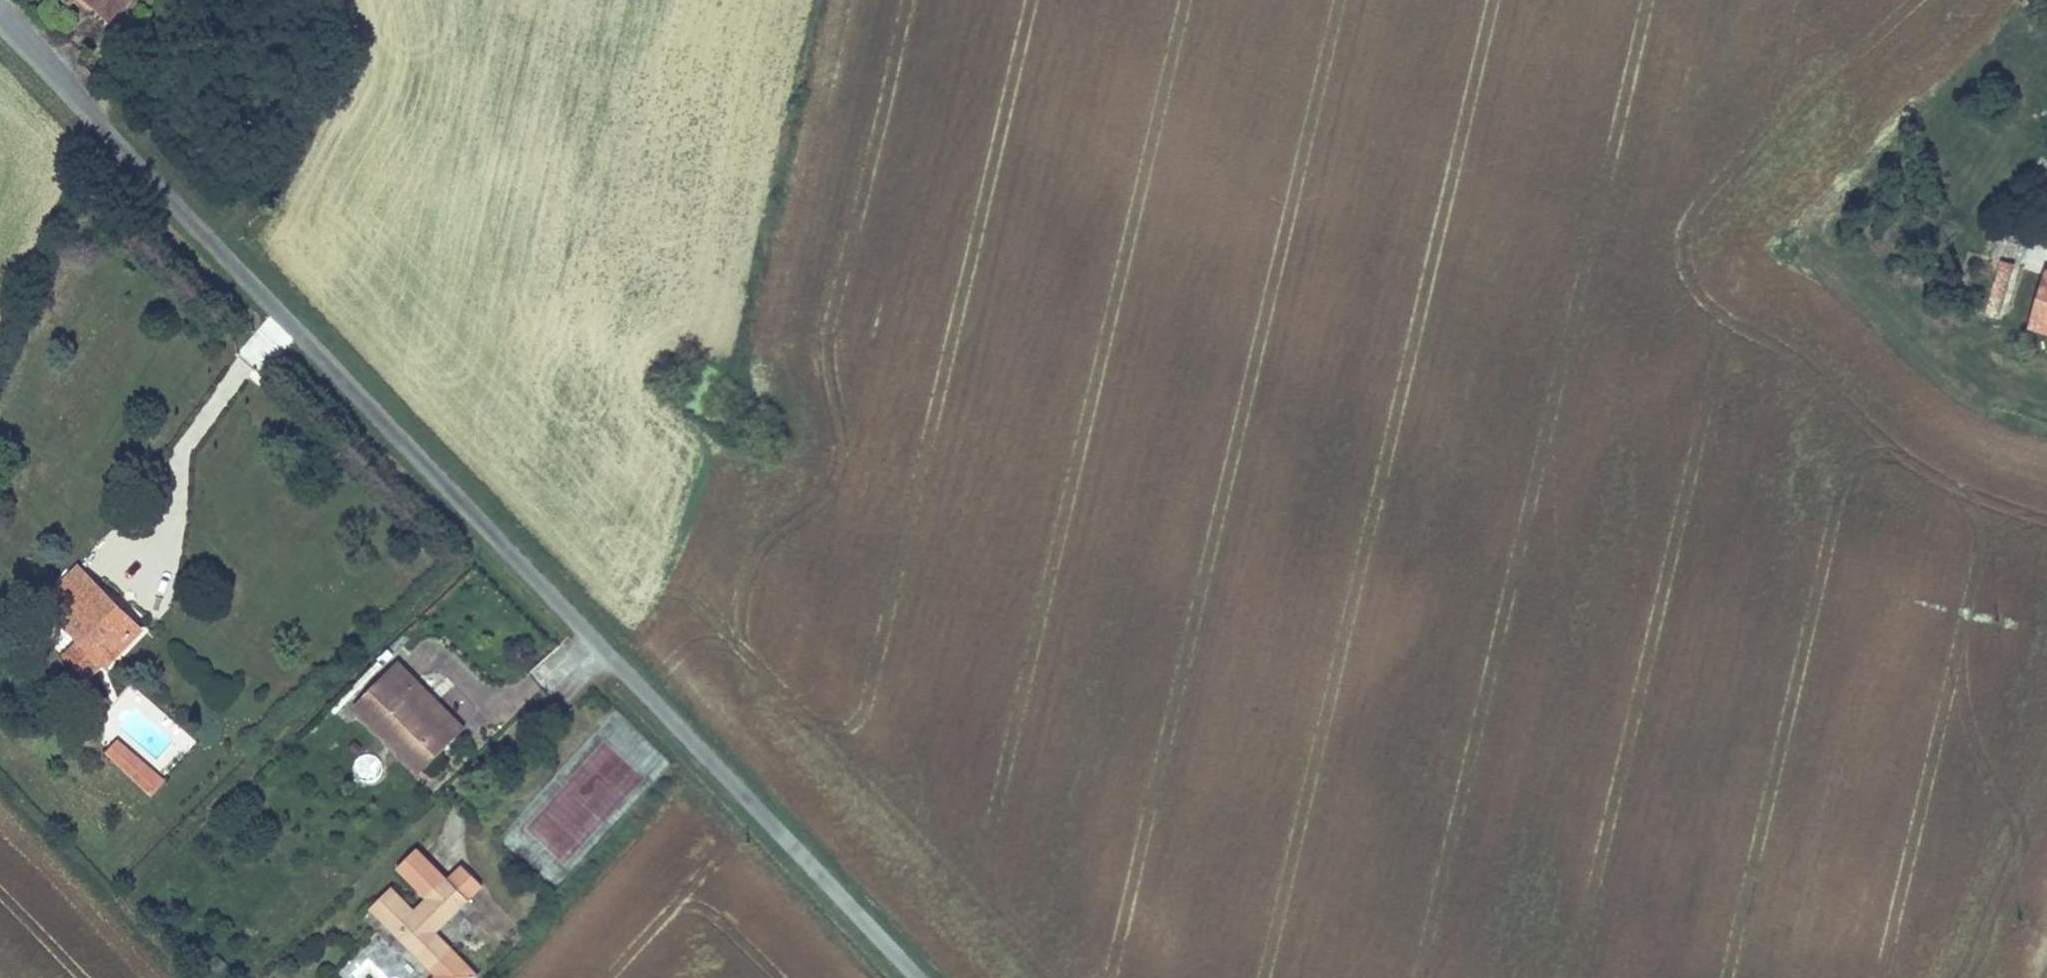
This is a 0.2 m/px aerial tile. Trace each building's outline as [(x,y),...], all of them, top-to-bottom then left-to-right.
[(112,22),(134,0),(88,0),(112,22)] [(1995,263),(1981,323),(2046,339),(2046,275),(1995,263)] [(261,373),(294,340),(271,318),(238,351),(261,373)] [(140,638),(125,622),(129,617),(119,607),(114,611),(83,579),(57,602),(71,617),(62,625),(106,671),(140,638)] [(421,769),(452,739),(409,694),(416,686),(399,670),(360,706),(421,769)] [(460,731),(416,686),(409,694),(452,739),(460,731)] [(512,820),(566,871),(671,762),(617,711),(512,820)] [(108,752),(128,774),(142,760),(121,739),(108,752)] [(150,797),(164,783),(142,760),(128,774),(150,797)] [(403,949),(429,977),(431,977),(452,959),(434,938),(467,907),(449,887),(414,919),(394,898),(374,917),(403,949)] [(403,949),(396,956),(416,977),(429,977),(403,949)] [(341,975),(344,977),(388,977),(366,953),(341,975)]
